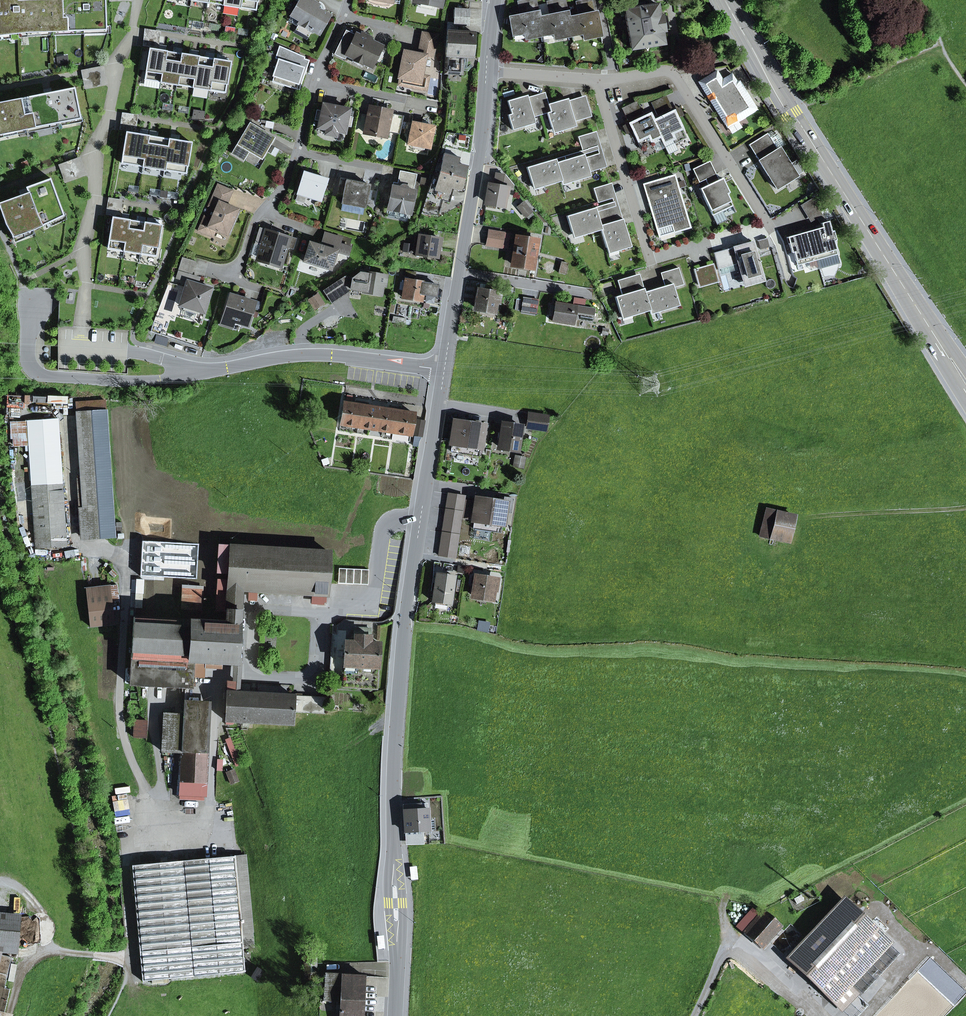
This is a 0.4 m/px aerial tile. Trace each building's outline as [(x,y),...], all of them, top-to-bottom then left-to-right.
[(105,0),(0,0),(0,32),(8,31),(9,35),(10,34),(19,33),(28,32),(28,29),(39,29),(39,32),(49,32),(53,32),(63,31),(63,28),(74,28),(74,31),(83,31),(97,30),(97,27),(106,27),(105,0)] [(257,0),(241,0),(239,8),(256,10),(257,0)] [(329,16),(316,8),(318,5),(310,1),(311,0),(300,0),(291,15),(301,20),(299,23),(312,30),(312,29),(319,33),(329,16)] [(542,35),(538,17),(535,0),(527,0),(522,1),(524,14),(519,15),(509,17),(511,30),(512,30),(523,28),(524,33),(525,39),(542,35)] [(538,17),(542,35),(543,35),(542,30),(552,28),(553,33),(554,39),(571,36),(568,17),(564,0),(557,0),(551,1),(553,14),(548,15),(538,17)] [(600,36),(593,0),(588,0),(580,2),(582,14),(578,15),(568,17),(571,36),(572,36),(571,30),(581,28),(582,34),(583,39),(600,36)] [(419,10),(432,13),(434,5),(420,3),(419,10)] [(669,29),(666,15),(658,16),(656,4),(644,6),(636,7),(624,9),(630,49),(663,44),(661,31),(669,29)] [(453,10),(453,25),(468,25),(469,10),(453,10)] [(308,37),(312,30),(299,23),(295,30),(308,37)] [(19,38),(49,35),(49,32),(39,32),(39,29),(28,29),(28,32),(19,33),(19,38)] [(378,64),(386,48),(372,41),(370,36),(365,38),(346,30),(334,54),(345,59),(347,55),(353,59),(354,59),(355,57),(364,61),(362,63),(363,63),(371,67),(373,62),(378,64)] [(11,38),(10,34),(9,35),(8,31),(0,32),(0,40),(11,38)] [(473,33),(447,31),(444,73),(447,73),(447,80),(461,81),(462,56),(472,57),(473,33)] [(403,51),(398,78),(400,78),(413,81),(412,87),(425,90),(428,77),(421,75),(425,55),(433,56),(437,35),(422,33),(419,47),(426,49),(425,55),(418,53),(403,51)] [(297,88),(304,67),(301,67),(304,59),(304,57),(279,46),(275,58),(278,59),(272,76),(274,76),(286,81),(284,85),(296,89),(297,88)] [(149,48),(144,80),(160,82),(161,82),(166,51),(165,51),(158,50),(149,48)] [(166,51),(161,82),(177,85),(182,53),(181,53),(173,52),(166,51)] [(182,53),(177,85),(193,88),(198,56),(197,56),(189,55),(182,53)] [(59,66),(69,64),(67,56),(57,58),(59,66)] [(198,56),(193,88),(209,90),(214,59),(205,57),(198,56)] [(363,63),(362,63),(364,61),(355,57),(354,59),(353,59),(351,63),(361,67),(363,63)] [(225,93),(230,61),(225,60),(216,59),(214,59),(209,90),(225,93)] [(297,88),(299,89),(309,60),(304,59),(301,67),(304,67),(297,88)] [(733,115),(738,121),(756,109),(739,81),(737,82),(731,74),(722,80),(716,71),(700,81),(717,107),(715,109),(723,121),(733,115)] [(272,81),(284,85),(286,81),(274,76),(272,81)] [(398,85),(412,87),(413,81),(400,78),(398,85)] [(143,86),(159,89),(160,82),(144,80),(143,86)] [(700,81),(698,82),(715,109),(717,107),(700,81)] [(74,87),(52,92),(48,92),(44,93),(0,102),(0,135),(3,134),(2,130),(13,128),(14,132),(25,130),(28,129),(38,127),(37,123),(49,121),(49,125),(57,123),(60,123),(71,120),(71,117),(80,115),(74,87)] [(533,117),(547,113),(544,105),(542,97),(528,101),(527,97),(526,95),(507,101),(511,114),(507,115),(512,130),(535,123),(533,117)] [(568,101),(569,104),(586,99),(585,95),(568,101)] [(651,102),(657,115),(671,108),(665,95),(651,102)] [(544,105),(547,113),(553,133),(575,126),(574,121),(591,116),(586,99),(569,104),(568,101),(567,98),(544,105)] [(627,120),(642,113),(636,101),(621,108),(627,120)] [(314,120),(319,121),(318,127),(326,129),(325,134),(335,136),(336,131),(344,133),(346,126),(350,127),(352,117),(347,116),(349,109),(322,104),(321,111),(316,110),(314,120)] [(369,107),(364,133),(385,137),(387,131),(399,133),(402,118),(389,116),(390,111),(369,107)] [(679,117),(676,109),(652,120),(663,143),(672,139),(675,143),(686,138),(676,118),(679,117)] [(663,143),(652,120),(649,114),(626,125),(629,132),(632,131),(642,151),(653,145),(651,140),(659,136),(663,143)] [(61,126),(83,121),(81,115),(80,115),(71,117),(71,120),(60,123),(61,126)] [(731,134),(742,128),(738,121),(733,115),(723,121),(731,134)] [(253,118),(232,153),(243,160),(245,156),(248,151),(261,158),(273,138),(271,136),(274,122),(253,118)] [(28,129),(28,132),(58,126),(57,123),(49,125),(49,121),(37,123),(38,127),(28,129)] [(412,122),(408,144),(429,148),(433,127),(412,122)] [(25,133),(25,130),(14,132),(13,128),(2,130),(3,134),(0,135),(0,138),(25,133)] [(603,168),(606,167),(596,131),(592,132),(596,147),(582,151),(555,159),(556,162),(583,154),(597,150),(598,153),(603,168)] [(126,132),(121,163),(143,167),(148,135),(147,135),(140,134),(126,132)] [(596,147),(592,132),(578,137),(582,151),(596,147)] [(785,181),(786,182),(796,176),(779,148),(777,149),(767,133),(748,145),(772,183),(780,178),(783,182),(785,181)] [(148,135),(143,167),(164,170),(169,139),(158,137),(149,135),(148,135)] [(186,174),(191,142),(179,140),(170,139),(169,139),(164,170),(186,174)] [(258,164),(261,158),(248,151),(245,156),(258,164)] [(444,151),(439,171),(462,178),(466,166),(457,164),(459,158),(448,155),(449,152),(444,151)] [(556,162),(562,181),(560,181),(561,185),(590,176),(589,172),(603,168),(598,153),(584,158),(583,154),(556,162)] [(543,186),(560,181),(562,181),(556,162),(555,159),(526,167),(533,189),(543,186)] [(726,194),(729,192),(725,184),(722,178),(715,181),(713,176),(714,175),(708,161),(692,169),(699,183),(705,180),(707,185),(699,189),(712,215),(732,206),(726,194)] [(392,187),(388,209),(389,209),(408,213),(410,213),(417,174),(402,171),(399,188),(392,187)] [(459,190),(462,178),(439,171),(437,180),(432,178),(422,213),(437,216),(442,200),(439,199),(441,192),(448,194),(450,187),(459,190)] [(304,172),(297,193),(306,196),(320,200),(327,179),(304,172)] [(503,205),(505,192),(508,193),(508,189),(511,190),(512,185),(505,175),(496,174),(494,186),(489,185),(486,202),(503,205)] [(689,224),(674,175),(658,180),(662,193),(647,197),(659,237),(677,231),(676,228),(688,225),(689,224)] [(50,178),(26,187),(26,188),(28,192),(20,195),(0,203),(0,208),(6,224),(11,234),(21,230),(22,234),(32,230),(33,230),(44,225),(54,220),(52,216),(63,212),(50,178)] [(772,183),(776,189),(786,182),(785,181),(783,182),(780,178),(772,183)] [(340,179),(337,195),(343,196),(342,203),(364,208),(369,185),(362,183),(340,179)] [(658,180),(643,184),(647,197),(662,193),(658,180)] [(618,220),(622,219),(611,183),(608,184),(612,198),(613,202),(595,207),(596,211),(614,206),(618,220)] [(612,198),(608,184),(593,188),(597,203),(612,198)] [(212,236),(215,229),(227,234),(237,210),(226,205),(219,202),(221,198),(227,200),(231,191),(218,185),(209,206),(216,209),(211,220),(204,217),(198,230),(212,236)] [(295,200),(304,203),(306,196),(297,193),(295,200)] [(523,202),(520,204),(518,207),(522,212),(528,207),(523,202)] [(596,211),(595,211),(600,230),(608,254),(630,247),(622,219),(618,220),(614,206),(596,211)] [(727,220),(725,217),(735,212),(732,206),(712,215),(716,225),(727,220)] [(528,207),(522,212),(526,216),(531,212),(528,207)] [(573,238),(600,230),(595,211),(596,211),(595,207),(566,216),(573,238)] [(388,216),(407,220),(408,213),(389,209),(388,216)] [(44,225),(46,228),(66,219),(63,212),(52,216),(54,220),(44,225)] [(112,217),(107,249),(124,251),(129,220),(128,219),(122,218),(112,217)] [(129,220),(124,251),(140,254),(145,222),(136,221),(129,220)] [(816,229),(809,231),(817,260),(837,254),(833,241),(835,240),(833,230),(830,231),(828,221),(820,223),(821,224),(821,227),(816,229)] [(156,257),(161,225),(155,224),(146,222),(145,222),(140,254),(156,257)] [(293,249),(296,239),(274,232),(273,234),(260,230),(260,228),(252,254),(263,258),(277,262),(282,263),(287,247),(293,249)] [(11,234),(15,242),(34,234),(32,230),(22,234),(21,230),(11,234)] [(489,230),(486,245),(501,247),(503,233),(489,230)] [(518,231),(513,265),(530,268),(533,247),(537,248),(538,241),(527,239),(528,233),(518,231)] [(797,265),(817,260),(809,231),(801,233),(796,234),(786,237),(791,253),(793,252),(797,265)] [(324,233),(320,246),(336,251),(338,244),(340,238),(324,233)] [(419,236),(416,253),(437,257),(440,239),(419,236)] [(758,240),(760,249),(769,247),(766,238),(758,240)] [(331,270),(336,251),(347,254),(349,247),(338,244),(336,251),(320,246),(309,242),(303,261),(331,270)] [(744,286),(763,280),(752,242),(713,253),(718,269),(737,264),(744,286)] [(411,252),(412,245),(404,243),(403,251),(411,252)] [(182,258),(176,278),(185,281),(187,275),(191,276),(191,274),(195,261),(182,258)] [(275,266),(277,262),(263,258),(261,262),(275,266)] [(561,262),(559,273),(565,274),(568,263),(561,262)] [(713,263),(693,269),(698,285),(714,280),(712,270),(715,269),(713,263)] [(644,292),(650,310),(649,311),(650,314),(678,306),(673,288),(683,284),(678,268),(664,272),(668,285),(664,286),(644,292)] [(699,288),(718,282),(715,269),(712,270),(714,280),(698,285),(699,288)] [(324,291),(332,302),(351,289),(380,294),(381,286),(385,286),(386,277),(359,272),(352,279),(347,277),(346,276),(337,282),(324,291)] [(187,282),(198,285),(200,277),(191,274),(191,276),(187,275),(185,281),(187,282)] [(639,289),(643,288),(639,274),(635,275),(639,289)] [(621,319),(649,311),(650,310),(644,292),(643,288),(639,289),(635,275),(617,280),(621,295),(614,297),(621,319)] [(420,300),(421,294),(435,296),(437,285),(406,280),(403,297),(420,300)] [(187,282),(180,305),(204,313),(211,289),(198,285),(187,282)] [(493,311),(495,302),(498,302),(500,294),(478,290),(475,308),(493,311)] [(323,303),(318,295),(309,300),(314,309),(323,303)] [(230,296),(223,317),(233,320),(248,325),(254,303),(245,300),(244,299),(241,298),(239,298),(230,296)] [(573,324),(574,319),(592,322),(594,309),(584,308),(586,299),(574,297),(573,306),(555,303),(554,306),(550,305),(549,312),(553,313),(552,320),(573,324)] [(523,298),(521,311),(536,313),(538,300),(523,298)] [(221,325),(231,328),(233,320),(223,317),(221,325)] [(158,337),(157,343),(166,346),(168,340),(158,337)] [(76,412),(107,410),(106,400),(75,403),(76,412)] [(343,403),(340,424),(358,427),(362,402),(356,401),(356,405),(343,403)] [(362,402),(358,427),(375,429),(379,408),(367,406),(367,403),(362,402)] [(379,408),(375,429),(393,432),(397,407),(391,406),(391,410),(379,408)] [(401,412),(402,408),(397,407),(393,432),(411,435),(414,413),(401,412)] [(76,412),(84,539),(115,537),(107,410),(76,412)] [(529,414),(527,427),(545,430),(547,416),(529,414)] [(58,420),(28,421),(36,548),(66,546),(58,420)] [(416,420),(414,435),(422,437),(424,421),(416,420)] [(478,456),(479,447),(480,447),(483,426),(455,422),(451,451),(478,456)] [(503,423),(499,447),(516,450),(520,426),(503,423)] [(515,459),(513,466),(523,468),(524,461),(515,459)] [(448,493),(439,556),(455,558),(461,518),(463,499),(464,496),(448,493)] [(500,532),(501,524),(502,524),(504,512),(511,513),(513,499),(504,497),(503,503),(477,499),(476,501),(474,520),(472,528),(474,529),(490,531),(500,532)] [(461,518),(474,520),(476,501),(463,499),(461,518)] [(763,523),(773,525),(776,511),(767,509),(763,523)] [(763,523),(760,536),(787,543),(793,517),(795,518),(795,516),(776,511),(773,525),(763,523)] [(473,538),(489,541),(490,531),(474,529),(473,538)] [(325,595),(326,595),(329,552),(219,545),(217,572),(228,573),(228,580),(217,579),(215,610),(226,611),(225,622),(239,623),(241,590),(313,594),(325,595)] [(353,584),(383,585),(383,570),(354,569),(353,584)] [(436,574),(432,601),(450,604),(454,576),(436,574)] [(491,599),(492,590),(495,591),(497,581),(493,580),(494,577),(486,576),(485,579),(472,577),(472,582),(475,583),(473,596),(491,599)] [(90,626),(112,624),(108,586),(86,588),(90,626)] [(230,664),(237,664),(237,659),(239,623),(225,622),(201,621),(203,587),(183,586),(182,604),(179,604),(179,610),(182,610),(181,620),(134,617),(130,685),(192,687),(193,662),(230,664)] [(342,687),(376,689),(379,643),(370,642),(370,629),(354,628),(354,642),(344,641),(342,687)] [(227,684),(227,692),(238,692),(239,677),(240,660),(237,659),(237,664),(230,664),(229,676),(229,682),(227,684)] [(238,692),(227,692),(225,721),(225,724),(234,725),(234,721),(292,724),(293,710),(325,711),(325,697),(238,692)] [(182,752),(180,795),(206,796),(210,707),(184,706),(184,715),(164,714),(162,752),(182,752)] [(133,737),(146,738),(147,721),(134,720),(133,737)] [(226,740),(236,766),(241,764),(231,738),(226,740)] [(227,772),(231,784),(238,781),(234,770),(227,772)] [(114,795),(116,808),(130,806),(129,794),(114,795)] [(419,804),(403,805),(404,832),(429,830),(427,809),(420,810),(419,804)] [(245,855),(234,856),(241,933),(252,932),(245,855)] [(142,981),(245,972),(241,933),(234,856),(132,865),(142,981)] [(793,899),(796,904),(803,900),(800,895),(793,899)] [(846,985),(887,941),(845,901),(790,961),(842,1009),(856,994),(846,985)] [(739,929),(744,933),(759,916),(754,911),(739,929)] [(782,927),(764,911),(759,916),(744,933),(760,948),(761,947),(759,945),(779,926),(781,928),(782,927)] [(0,915),(0,946),(17,947),(19,917),(0,915)] [(340,997),(341,975),(325,974),(324,999),(330,999),(330,996),(336,996),(340,997)] [(340,997),(339,1013),(339,1015),(362,1015),(364,976),(341,975),(340,997)]
